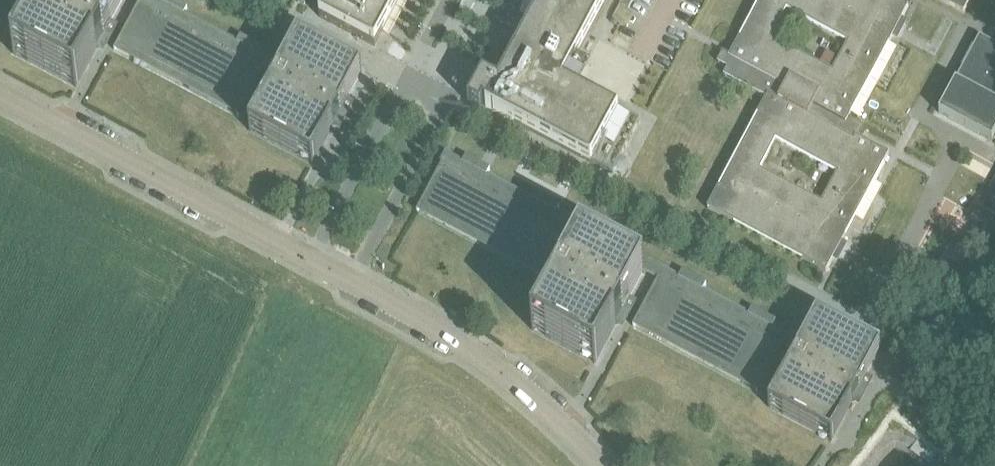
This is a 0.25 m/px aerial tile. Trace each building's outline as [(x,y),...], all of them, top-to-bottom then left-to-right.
[(13,54),(76,88),(111,22),(122,0),(42,0),(13,54)] [(139,4),(114,51),(115,51),(120,45),(240,109),(238,116),(239,117),(264,71),(278,79),(250,131),(313,165),(362,73),(298,39),(297,40),(298,41),(285,66),(262,54),(265,50),(263,49),(255,45),(255,44),(241,37),(238,42),(185,13),(188,9),(186,8),(186,9),(178,4),(171,0),(162,0),(161,1),(160,0),(130,0),(139,4)] [(320,17),(355,36),(366,42),(375,47),(383,31),(392,16),(400,0),(329,0),(320,17)] [(535,9),(526,44),(511,41),(513,42),(511,54),(505,51),(505,52),(513,57),(498,84),(483,76),(468,104),(481,110),(484,105),(487,106),(486,108),(612,174),(639,123),(563,82),(607,0),(538,0),(535,9)] [(620,5),(629,10),(635,0),(622,0),(620,5)] [(718,63),(729,69),(725,76),(768,99),(708,209),(827,272),(890,155),(858,138),(863,128),(848,120),(909,7),(896,0),(760,0),(729,56),(724,53),(718,63)] [(964,13),(970,0),(940,0),(964,13)] [(939,114),(992,142),(994,136),(994,45),(979,37),(939,114)] [(756,393),(758,394),(783,348),(797,355),(768,408),(831,442),(881,350),(817,316),(802,343),(773,327),(775,322),(751,309),(748,314),(703,290),(706,285),(682,272),(679,277),(556,211),(559,206),(535,194),(532,198),(487,175),(490,170),(466,157),(463,162),(445,152),(439,164),(441,165),(417,212),(418,213),(423,206),(543,270),(540,278),(542,278),(566,232),(580,240),(532,331),(595,364),(644,274),(658,281),(633,327),(635,328),(640,321),(759,386),(756,393)] [(963,456),(959,460),(965,465),(973,465),(963,456)]
